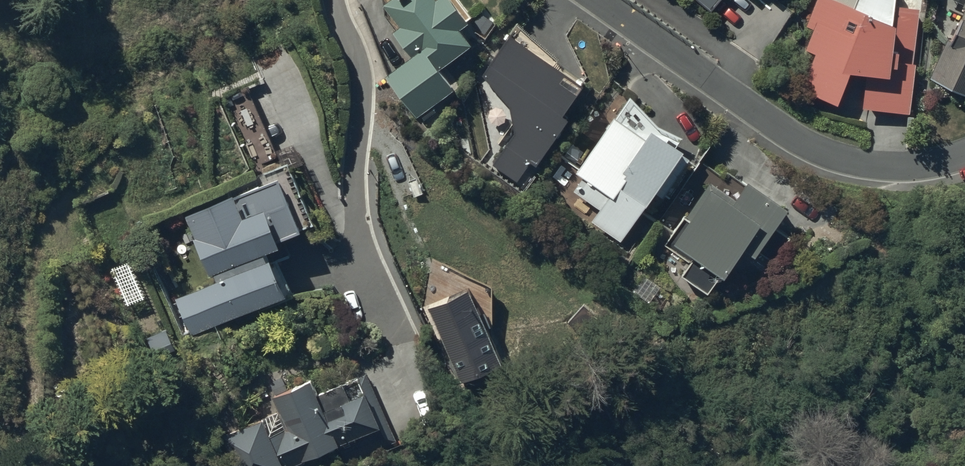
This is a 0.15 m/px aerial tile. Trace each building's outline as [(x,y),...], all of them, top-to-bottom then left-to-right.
[(412,53),(384,77),(417,116),(454,86),(439,67),(473,40),(458,22),(468,14),(456,0),(387,0),(383,3),(401,25),(394,30),(412,53)] [(712,8),(718,0),(701,0),(712,8)] [(807,25),(812,27),(805,47),(815,51),(801,86),(839,101),(852,67),(868,69),(864,105),(909,111),(920,7),(896,4),(897,0),(816,0),(807,25)] [(963,10),(932,77),(944,83),(941,91),(960,100),(964,92),(964,93),(964,11),(963,10)] [(601,75),(510,12),(468,72),(515,105),(514,128),(490,164),(524,187),(601,75)] [(617,113),(614,111),(576,168),(584,173),(574,189),(600,206),(590,220),(622,241),(655,190),(664,196),(690,156),(683,151),(687,145),(679,140),(683,133),(660,124),(629,93),(617,113)] [(312,215),(287,159),(184,212),(211,274),(214,273),(217,279),(175,299),(193,335),(288,290),(275,263),(290,255),(278,235),(312,215)] [(737,196),(710,179),(689,213),(685,211),(665,243),(690,259),(682,273),(709,290),(723,269),(726,271),(743,245),(756,254),(758,251),(773,261),(790,235),(775,226),(789,204),(748,178),(737,196)] [(501,354),(466,280),(427,299),(462,373),(501,354)] [(176,346),(166,328),(147,338),(156,356),(176,346)] [(264,415),(221,434),(235,465),(288,465),(310,457),(308,453),(381,422),(359,375),(319,393),(311,377),(273,394),(286,424),(271,431),(264,415)]
